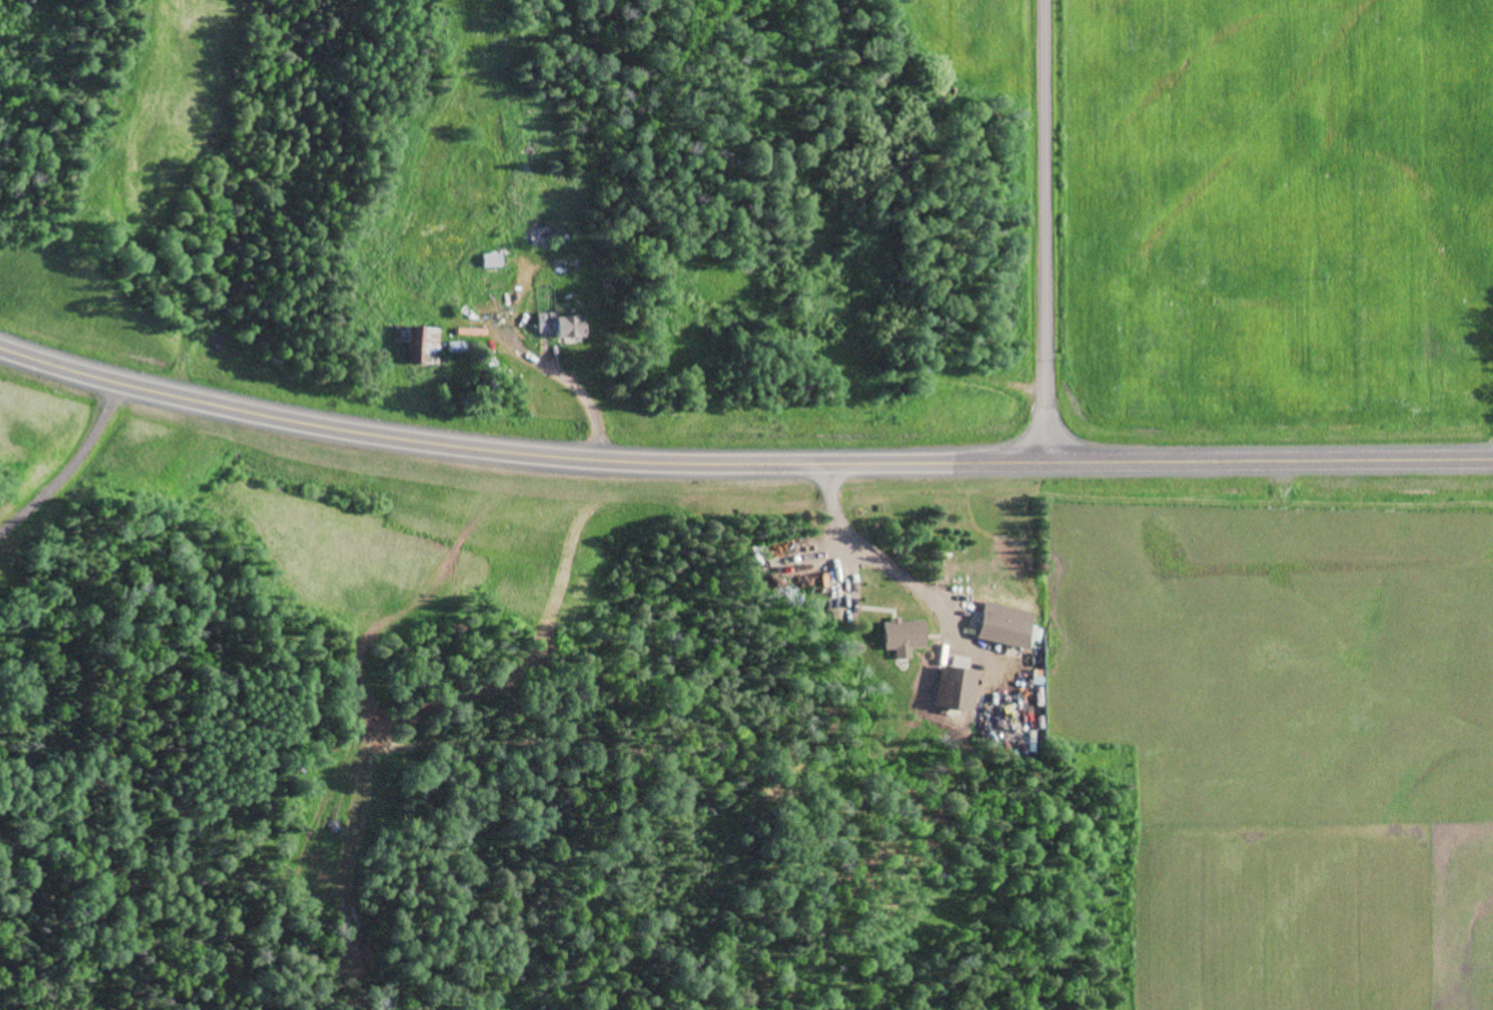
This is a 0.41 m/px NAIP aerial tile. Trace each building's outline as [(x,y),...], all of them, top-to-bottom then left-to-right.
[(547,233),(526,233),(526,242),(547,242),(547,233)] [(476,269),(496,269),(496,255),(476,255),(476,269)] [(545,338),(574,337),(573,314),(530,315),(531,334),(545,333),(545,338)] [(409,363),(410,327),(389,326),(387,362),(409,363)] [(434,366),(434,328),(415,328),(415,366),(434,366)] [(1006,619),(974,613),(969,637),(1001,644),(1006,619)] [(876,621),(876,649),(917,649),(917,621),(876,621)]
